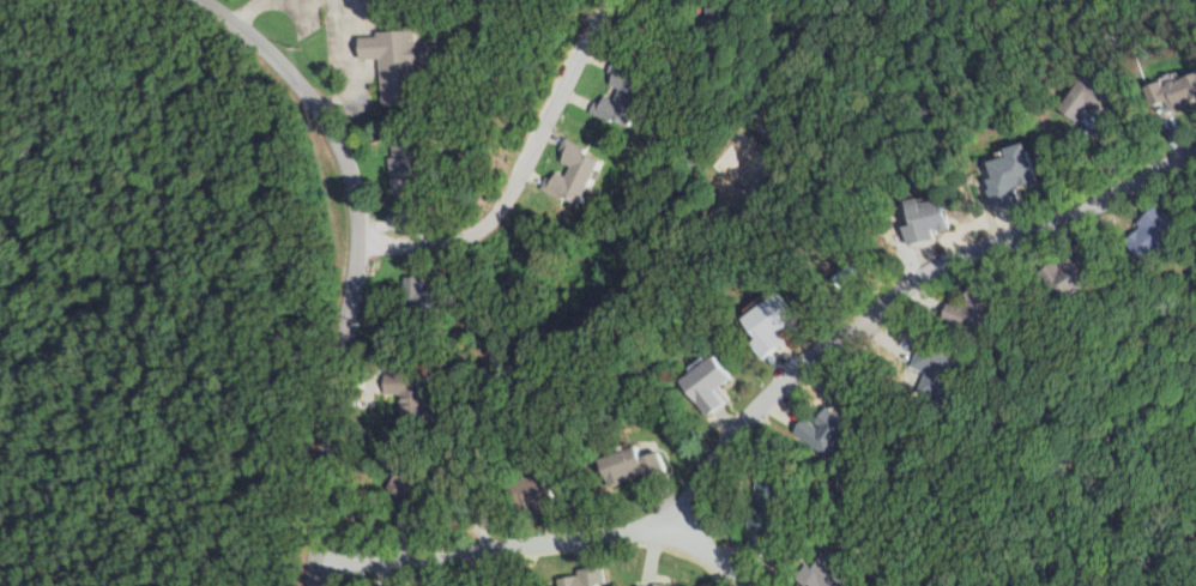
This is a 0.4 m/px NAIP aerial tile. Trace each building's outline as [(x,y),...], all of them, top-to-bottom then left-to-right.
[(385,104),(424,102),(422,61),(436,60),(435,43),(420,44),(420,28),(380,30),(381,36),(366,36),(367,58),(383,58),(385,104)] [(654,77),(617,64),(611,82),(624,87),(620,99),(604,93),(597,112),(637,126),(654,77)] [(1161,94),(1175,116),(1195,103),(1195,72),(1161,94)] [(1082,120),(1091,107),(1107,118),(1121,98),(1088,74),(1065,108),(1082,120)] [(610,153),(570,139),(566,149),(572,151),(568,161),(577,164),(573,175),(563,171),(559,180),(551,177),(547,188),(592,204),(610,153)] [(397,188),(430,184),(425,142),(391,147),(397,188)] [(1045,181),(1035,142),(1015,147),(1017,155),(997,160),(1002,177),(993,179),(1001,208),(1027,201),(1023,187),(1045,181)] [(941,231),(959,228),(953,198),(909,207),(917,243),(943,238),(941,231)] [(1182,224),(1161,204),(1142,225),(1153,235),(1138,249),(1153,263),(1179,236),(1175,232),(1182,224)] [(1072,295),(1101,280),(1088,254),(1059,269),(1072,295)] [(426,275),(410,276),(410,308),(435,307),(435,287),(426,287),(426,275)] [(458,276),(438,275),(437,306),(457,307),(458,276)] [(989,327),(1001,293),(978,285),(966,319),(989,327)] [(947,393),(958,358),(919,346),(913,365),(929,370),(924,385),(947,393)] [(731,403),(723,388),(735,383),(741,377),(736,367),(724,355),(715,360),(708,366),(695,373),(687,380),(698,392),(706,409),(713,415),(723,411),(731,403)] [(426,419),(427,372),(387,371),(386,392),(403,392),(403,419),(426,419)] [(834,450),(858,427),(840,409),(816,431),(834,450)] [(656,476),(676,471),(672,451),(653,456),(651,449),(618,457),(623,481),(656,473),(656,476)] [(445,483),(413,462),(395,492),(427,512),(445,483)] [(778,537),(792,484),(771,479),(757,532),(778,537)] [(809,585),(850,585),(857,577),(827,555),(805,583),(809,585)] [(609,582),(603,564),(569,575),(573,585),(601,585),(609,582)]
